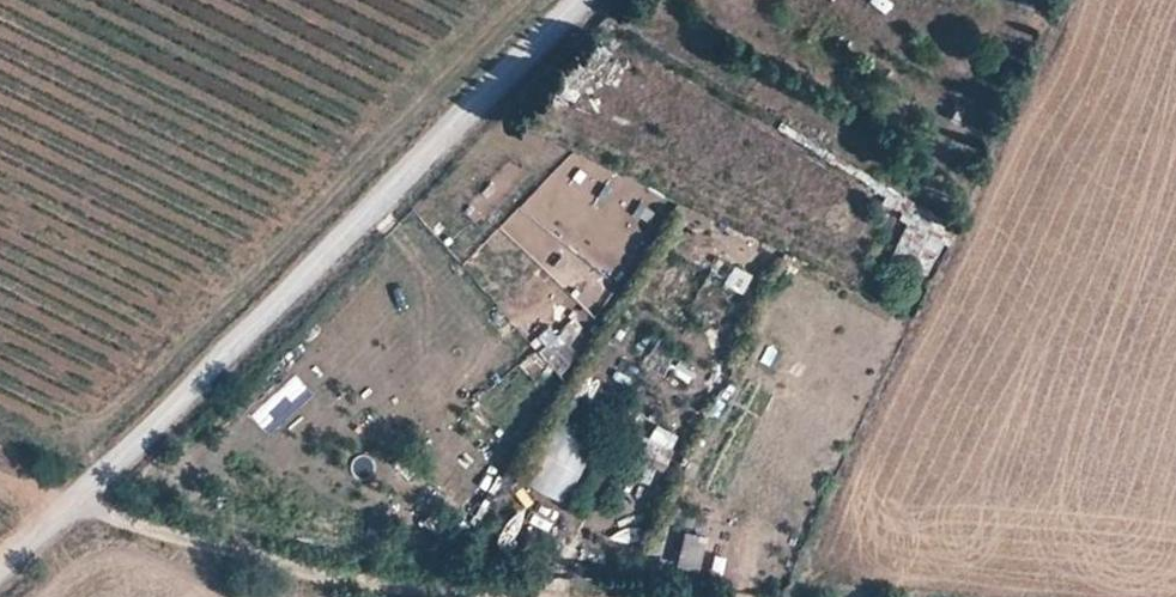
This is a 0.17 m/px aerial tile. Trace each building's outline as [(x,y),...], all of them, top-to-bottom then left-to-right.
[(555,75),(574,91),(607,57),(590,43),(555,75)] [(906,217),(910,207),(892,196),(886,208),(906,217)] [(940,256),(935,254),(948,230),(915,210),(891,262),(920,276),(923,269),(932,272),(940,256)] [(560,367),(587,332),(563,315),(537,350),(560,367)] [(660,372),(677,348),(658,334),(641,358),(660,372)] [(524,474),(563,499),(603,439),(564,414),(524,474)] [(675,564),(695,569),(700,538),(681,533),(675,564)]
